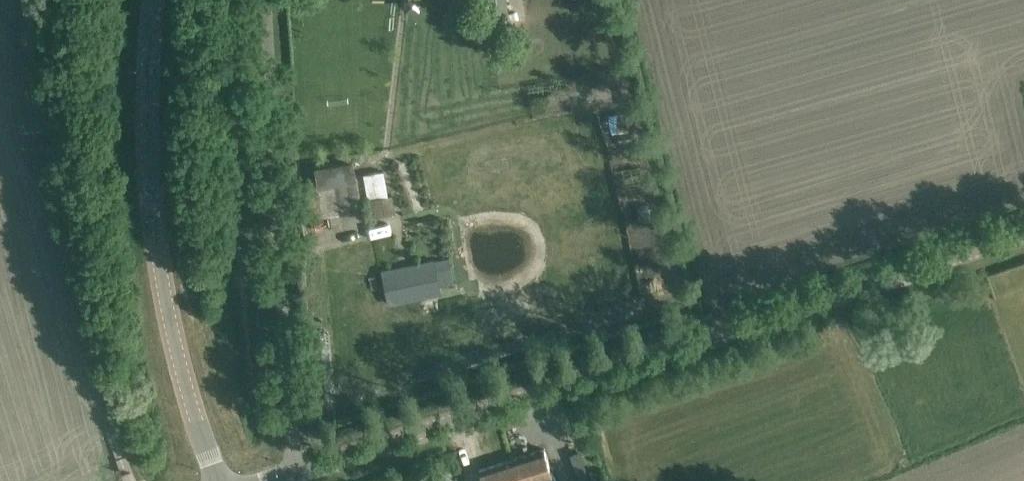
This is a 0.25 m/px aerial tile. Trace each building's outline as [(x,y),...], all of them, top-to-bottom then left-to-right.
[(507,0),(486,0),(490,26),(511,22),(507,0)] [(301,220),(364,210),(359,181),(356,181),(353,163),(315,169),(318,185),(296,189),(301,220)] [(368,199),(371,217),(396,213),(393,196),(389,196),(385,171),(365,175),(369,199),(368,199)] [(442,294),(435,260),(382,271),(389,305),(442,294)] [(479,470),(483,480),(544,480),(546,480),(547,480),(555,480),(544,449),(479,470)]
